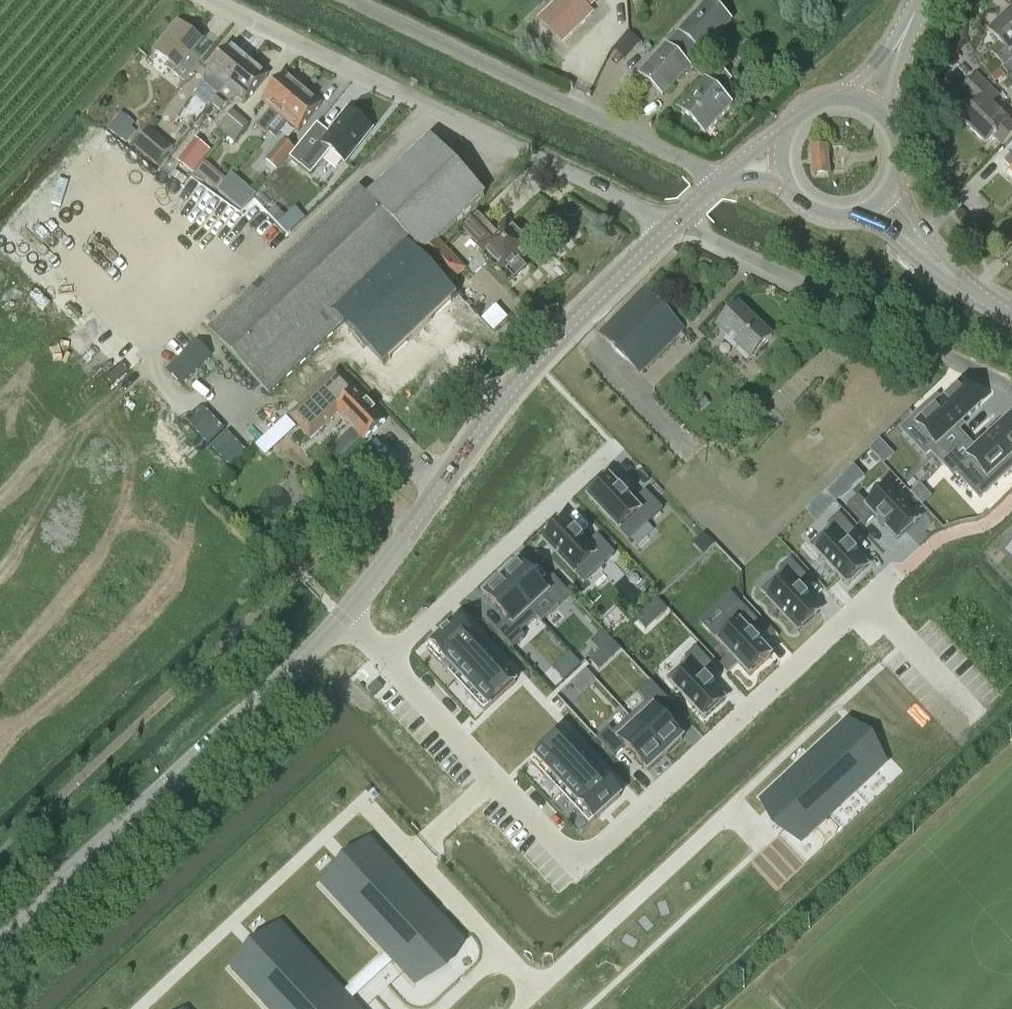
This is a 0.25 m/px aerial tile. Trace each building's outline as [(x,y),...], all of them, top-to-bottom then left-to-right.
[(546,14),(567,36),(590,13),(586,8),(595,0),(560,0),(546,14)] [(692,64),(708,79),(705,82),(704,81),(677,111),(704,135),(731,106),(720,96),(733,81),(717,68),(714,71),(698,57),(732,21),(715,6),(685,38),(679,32),(639,75),(663,96),(692,64)] [(1011,58),(1011,56),(1010,54),(1011,53),(1011,15),(1011,13),(990,33),(999,43),(991,51),(1004,66),(1011,58)] [(189,60),(202,45),(178,26),(155,54),(171,67),(167,71),(186,86),(199,69),(189,60)] [(218,98),(220,100),(249,63),(231,48),(210,75),(207,73),(204,76),(203,81),(205,88),(218,98)] [(218,98),(212,107),(222,115),(236,96),(246,104),(268,77),(249,63),(220,100),(218,98)] [(1011,135),(1011,126),(990,105),(998,97),(977,76),(961,91),(977,107),(963,121),(986,144),(994,137),(1002,145),(1011,135)] [(285,77),(263,103),(263,104),(272,111),(258,129),(267,137),(269,134),(269,133),(303,92),(285,77)] [(321,107),(303,92),(269,133),(269,134),(277,139),(288,125),(299,133),(321,107)] [(236,141),(252,124),(235,109),(220,126),(236,141)] [(345,163),(372,130),(348,111),(329,134),(317,125),(296,152),(290,159),(311,176),(331,152),(345,163)] [(135,124),(121,113),(108,132),(122,142),(122,141),(126,144),(135,132),(131,129),(135,124)] [(173,148),(151,129),(134,149),(157,168),(173,148)] [(194,138),(173,165),(191,179),(212,152),(194,138)] [(360,191),(208,333),(267,395),(342,323),(335,315),(409,245),(421,257),(437,242),(484,197),(430,141),(370,198),(368,200),(360,191)] [(296,152),(284,143),(268,163),(279,173),(290,159),(296,152)] [(815,175),(828,174),(827,161),(826,149),(812,150),(815,175)] [(219,188),(244,211),(259,194),(234,172),(219,188)] [(296,211),(280,226),(288,235),(304,220),(296,211)] [(462,230),(480,249),(505,276),(508,274),(515,281),(525,272),(517,264),(531,251),(529,249),(529,246),(525,242),(521,241),(505,224),(496,233),(478,215),(463,229),(462,230)] [(437,242),(421,257),(447,285),(463,269),(437,242)] [(409,245),(335,315),(342,323),(384,367),(458,296),(447,285),(421,257),(409,245)] [(638,371),(681,328),(644,291),(600,334),(638,371)] [(751,360),(771,338),(738,307),(718,328),(751,360)] [(181,386),(209,357),(194,343),(166,371),(181,386)] [(337,372),(301,405),(288,418),(308,440),(332,417),(330,415),(336,410),(364,441),(384,422),(337,372)] [(943,405),(936,398),(913,420),(936,445),(930,451),(941,464),(965,441),(955,430),(978,409),(973,405),(976,402),(967,391),(964,394),(959,389),(943,405)] [(941,464),(953,477),(972,459),(995,485),(1011,469),(1011,423),(1011,421),(977,453),(965,441),(941,464)] [(232,467),(249,451),(235,437),(219,453),(232,467)] [(840,477),(825,491),(836,502),(851,488),(840,477)] [(632,504),(610,480),(589,499),(628,542),(663,510),(646,492),(632,504)] [(897,541),(918,521),(888,488),(867,506),(859,497),(847,507),(865,526),(875,516),(897,541)] [(821,536),(810,547),(847,587),(868,568),(846,543),(856,534),(839,515),(827,526),(830,528),(821,536)] [(565,522),(544,541),(558,557),(583,584),(615,555),(598,536),(587,546),(565,522)] [(778,571),(781,574),(761,592),(798,633),(819,613),(797,589),(807,579),(790,560),(778,571)] [(502,580),(542,623),(571,596),(553,577),(542,588),(520,564),(502,580)] [(507,620),(496,631),(513,649),(525,638),(521,633),(537,619),(541,623),(542,623),(502,580),(484,596),(507,620)] [(657,598),(635,618),(645,630),(667,609),(657,598)] [(759,624),(742,605),(710,635),(750,677),(771,658),(749,633),(759,624)] [(441,667),(446,662),(474,692),(469,697),(484,713),(516,684),(457,621),(426,650),(441,667)] [(713,666),(696,648),(684,658),(687,661),(667,680),(704,720),(725,700),(703,676),(713,666)] [(595,655),(589,661),(598,671),(604,665),(595,655)] [(646,702),(630,717),(665,756),(683,739),(660,715),(672,705),(651,683),(639,694),(646,702)] [(665,756),(630,717),(613,733),(609,728),(597,740),(614,758),(625,748),(648,772),(665,756)] [(884,764),(845,722),(762,799),(800,841),(884,764)] [(562,734),(531,763),(546,780),(551,775),(579,805),(574,810),(589,826),(621,797),(562,734)] [(372,843),(325,886),(388,955),(393,960),(405,972),(421,958),(431,969),(462,941),(372,843)] [(233,972),(267,1008),(355,1008),(348,1002),(343,997),(280,928),(233,972)] [(393,960),(388,955),(343,997),(348,1002),(393,960)]
